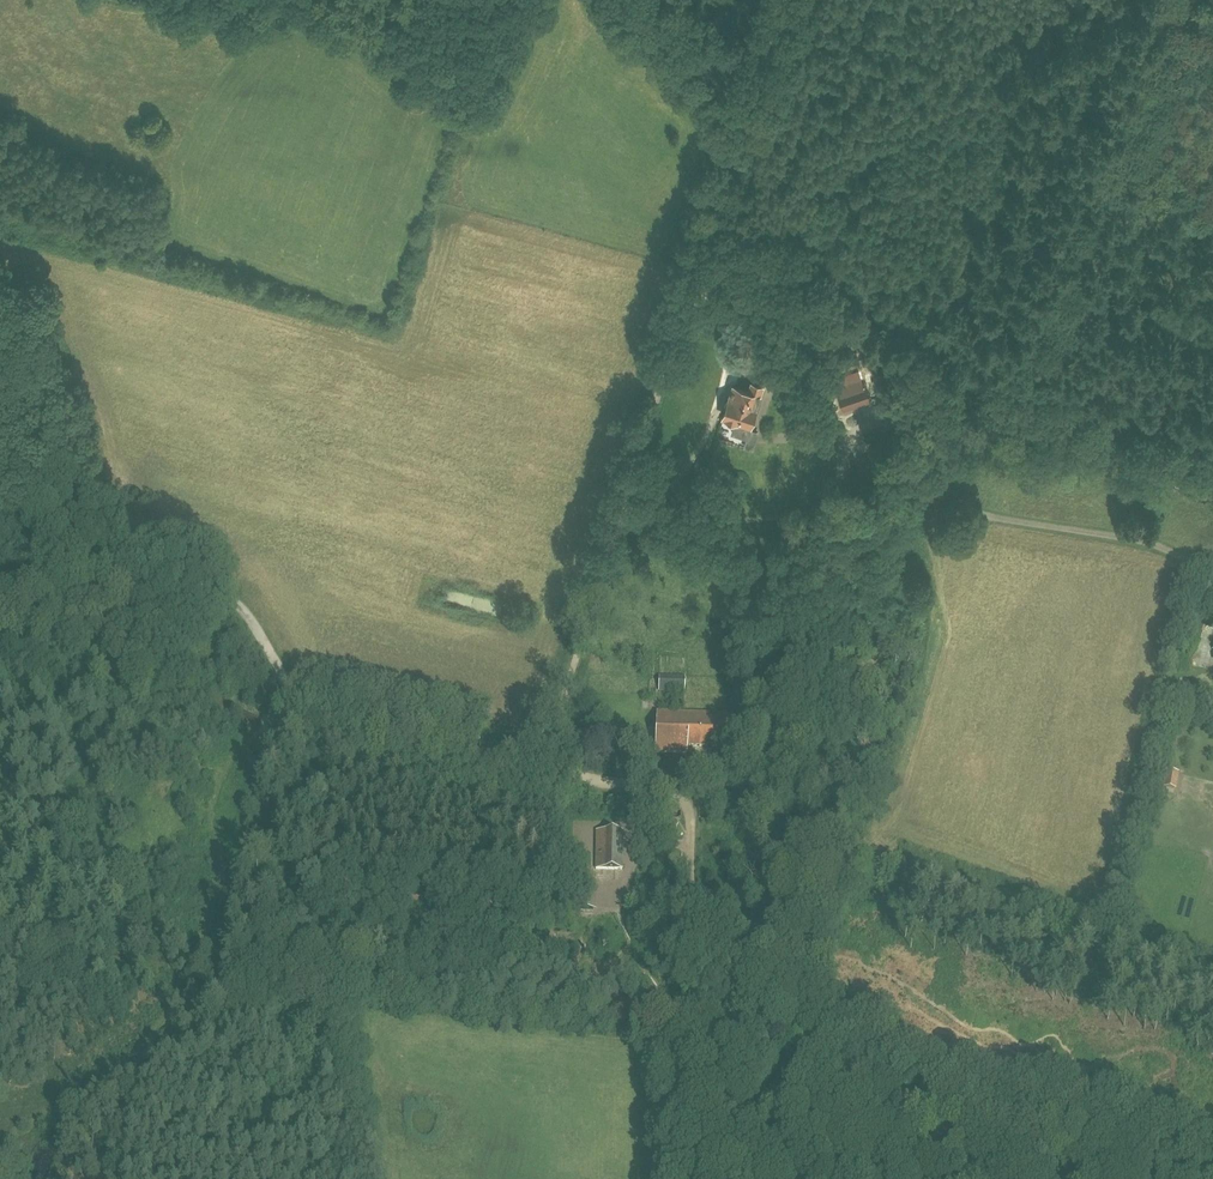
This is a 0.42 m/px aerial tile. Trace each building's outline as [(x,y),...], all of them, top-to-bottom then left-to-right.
[(861,379),(838,387),(840,393),(838,393),(843,409),(870,400),(865,384),(863,385),(861,379)] [(763,386),(752,383),(750,391),(733,385),(723,416),(727,418),(726,420),(735,423),(733,432),(746,436),(743,447),(753,450),(759,431),(751,429),(752,427),(751,426),(763,386)] [(659,692),(685,693),(686,676),(660,675),(659,692)] [(657,753),(687,754),(688,746),(730,747),(731,716),(658,714),(657,753)] [(612,730),(579,743),(588,766),(621,752),(612,730)] [(597,831),(596,869),(622,870),(623,832),(597,831)]
